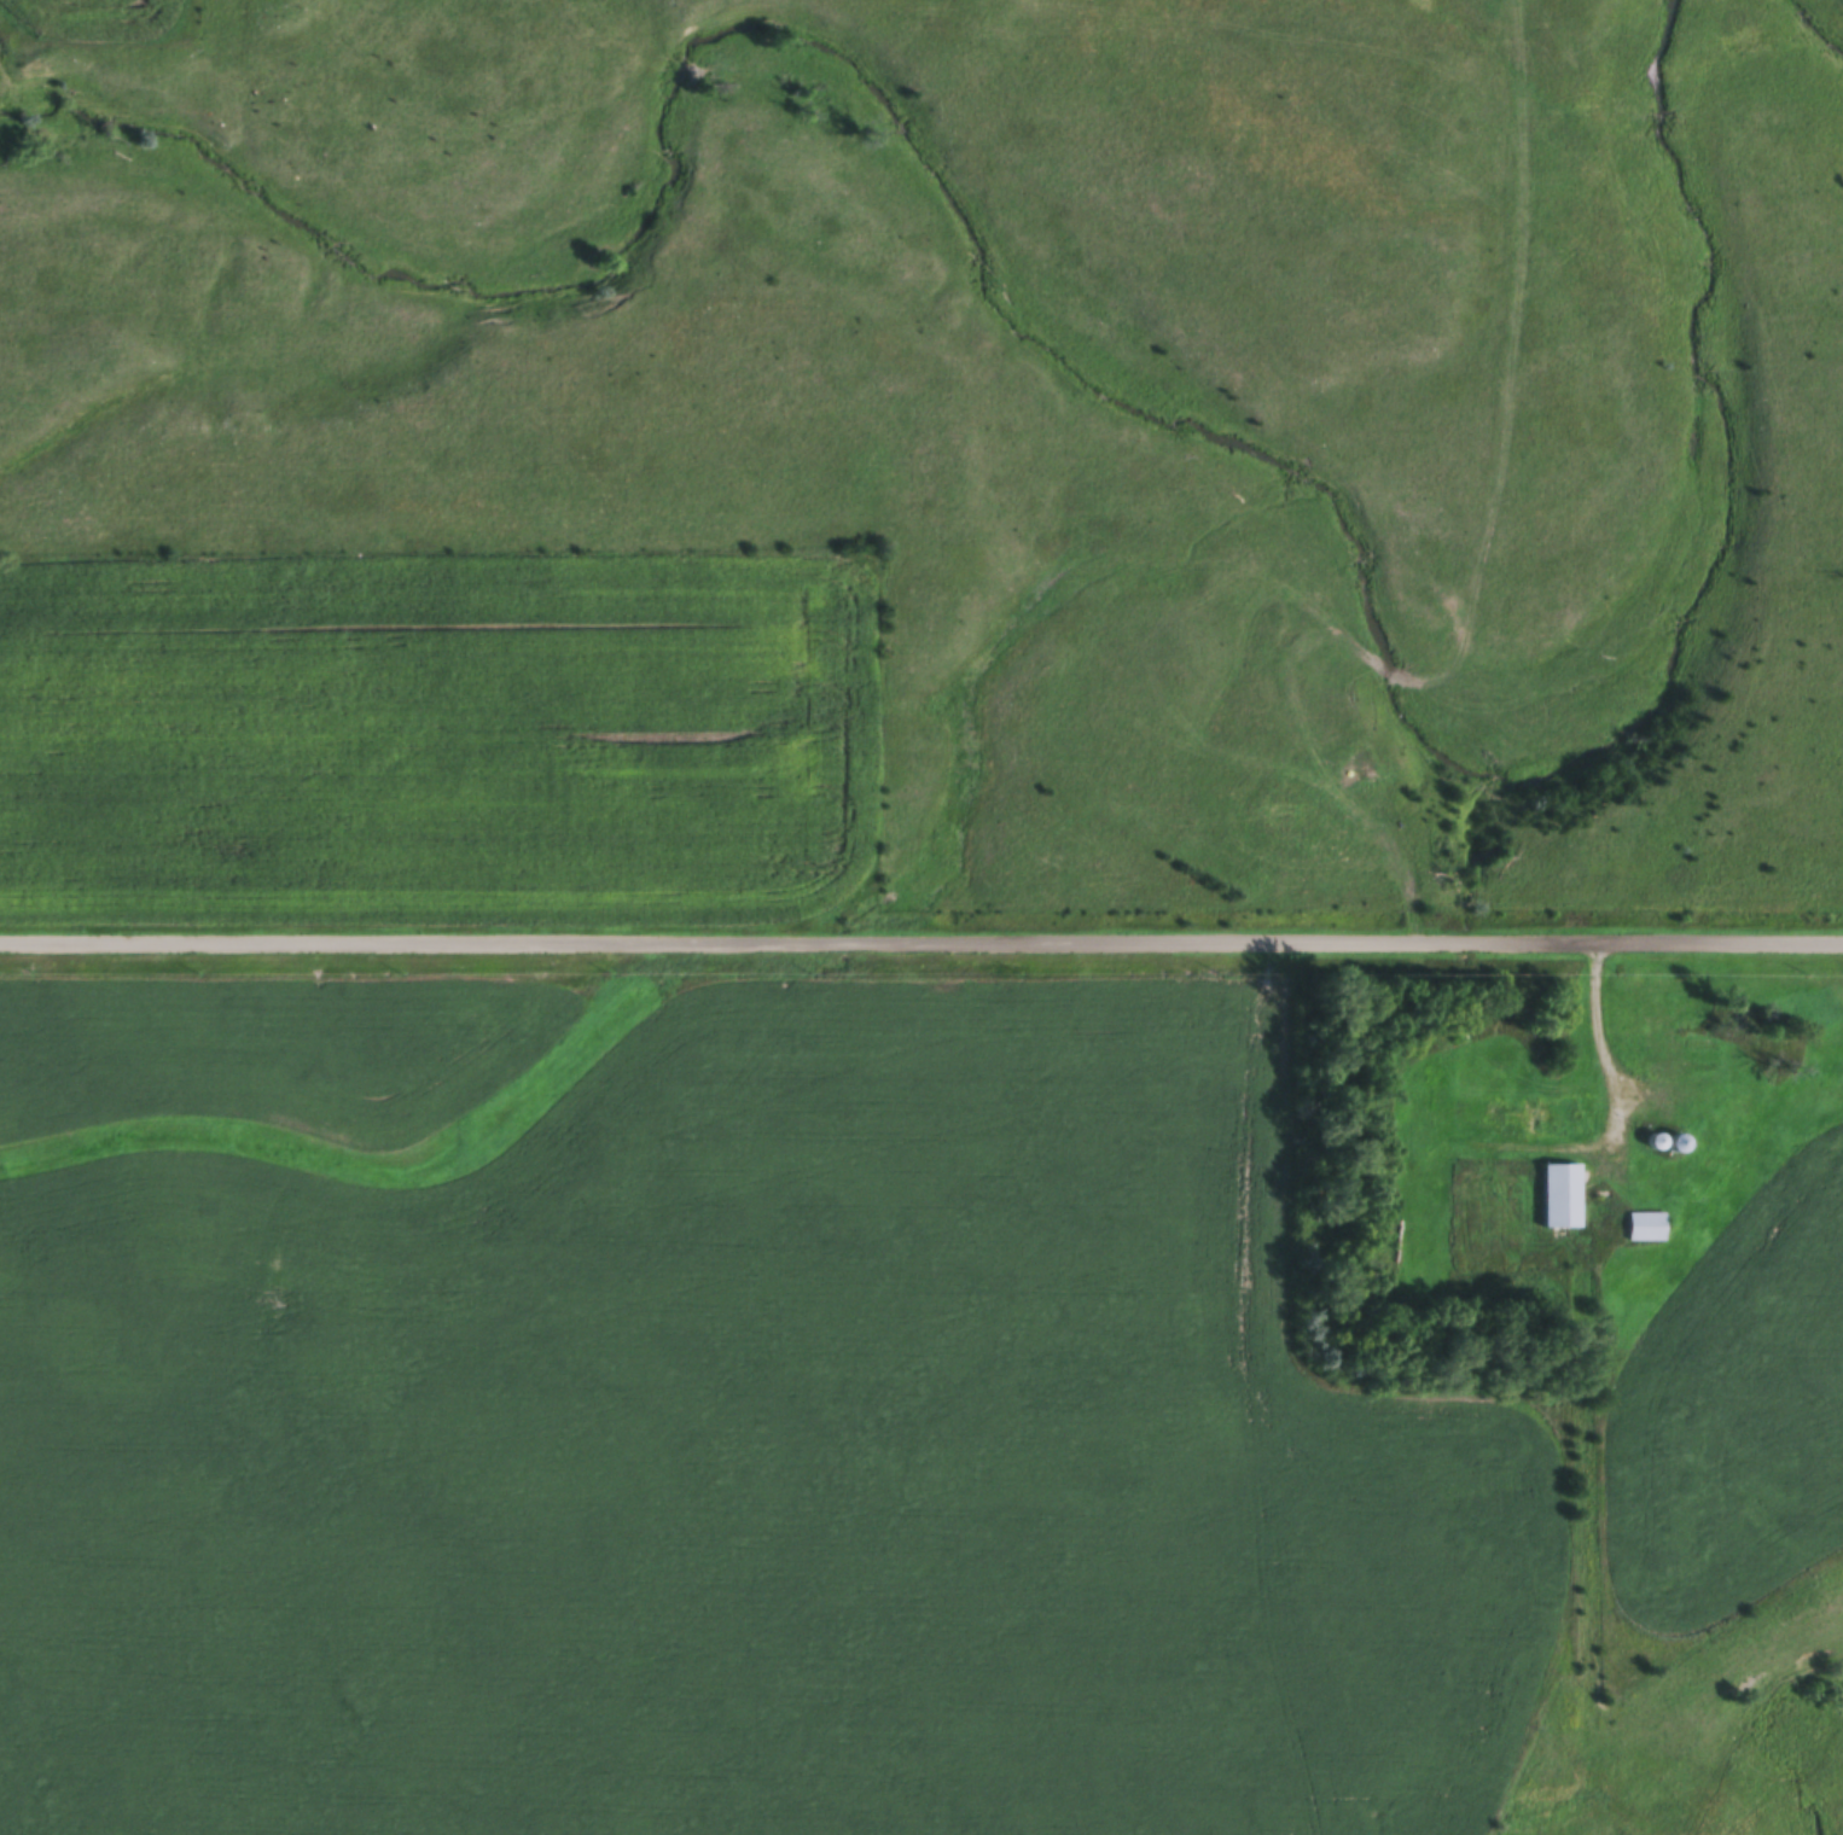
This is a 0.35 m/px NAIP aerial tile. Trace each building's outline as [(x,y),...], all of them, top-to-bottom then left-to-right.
[(1540,1229),(1575,1229),(1575,1166),(1540,1166),(1540,1229)] [(1663,1243),(1663,1215),(1627,1215),(1627,1243),(1663,1243)]
